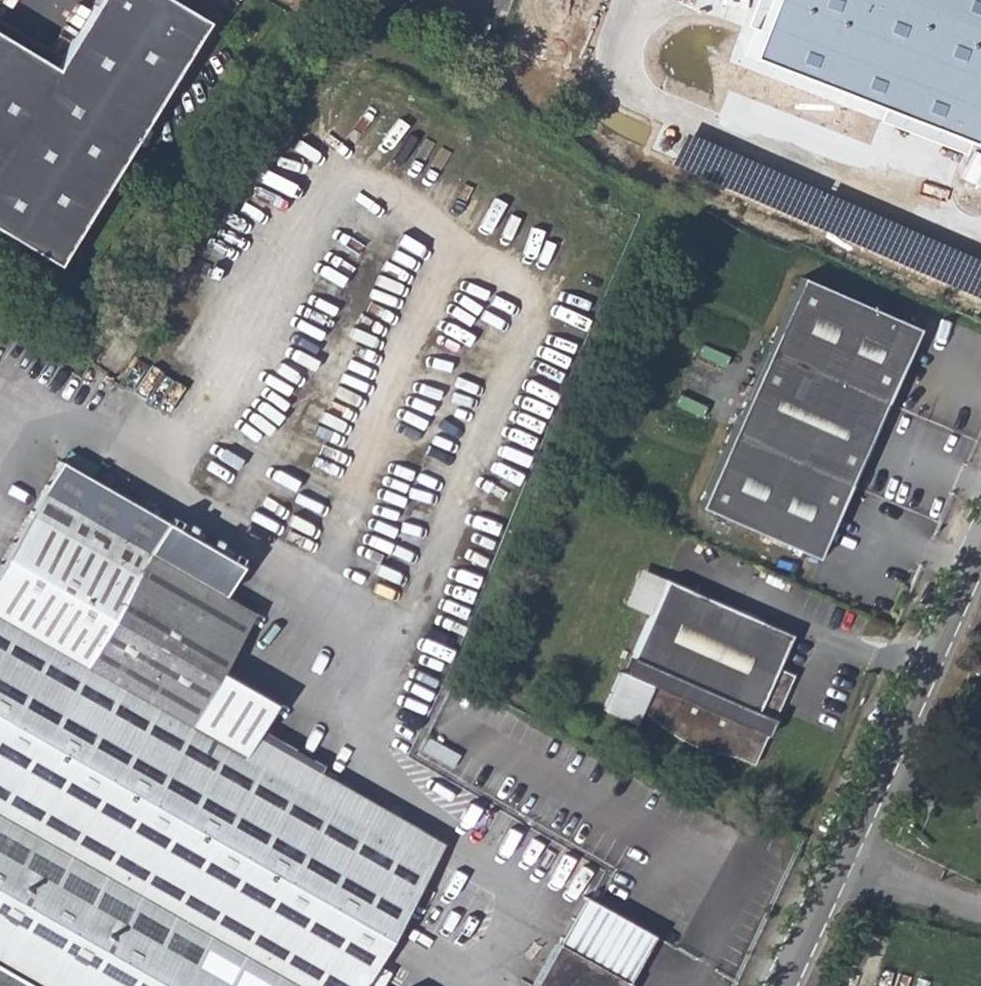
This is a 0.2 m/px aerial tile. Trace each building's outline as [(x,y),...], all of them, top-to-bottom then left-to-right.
[(60,271),(207,27),(163,0),(102,0),(57,74),(0,39),(0,235),(60,271)] [(980,141),(980,0),(765,0),(747,49),(980,141)] [(914,332),(798,280),(697,506),(813,558),(914,332)] [(0,568),(0,972),(24,985),(381,985),(388,973),(374,965),(430,865),(440,840),(259,739),(274,703),(220,674),(251,615),(221,597),(236,570),(55,469),(42,494),(30,516),(0,568)] [(648,616),(663,582),(638,571),(624,606),(648,616)] [(770,670),(787,633),(663,582),(648,616),(625,670),(651,683),(644,700),(658,727),(668,734),(686,741),(689,734),(751,765),(790,678),(770,670)] [(584,899),(557,947),(627,984),(653,937),(584,899)] [(627,984),(557,947),(535,985),(626,985),(627,984)]
